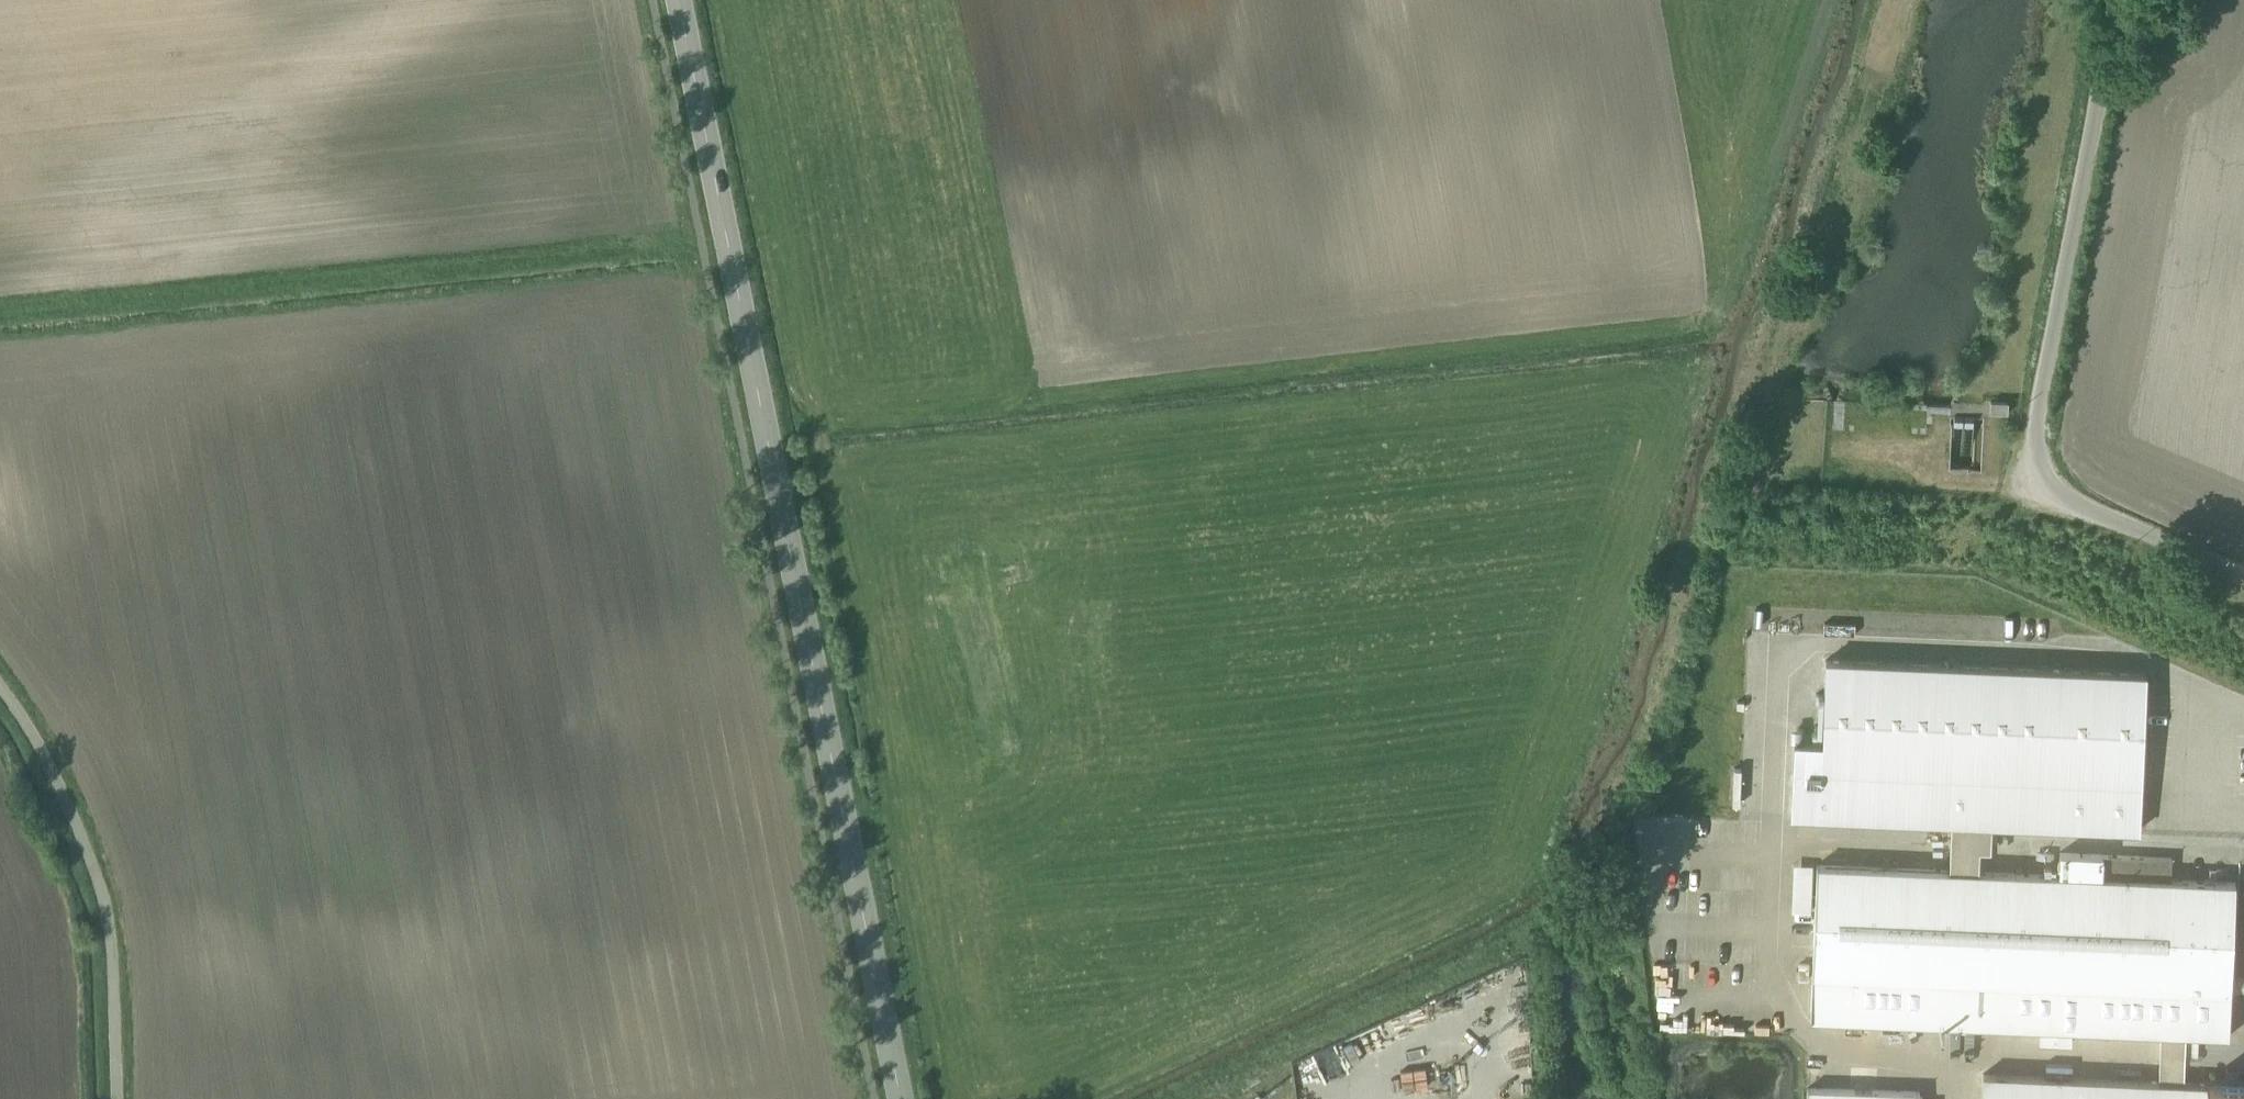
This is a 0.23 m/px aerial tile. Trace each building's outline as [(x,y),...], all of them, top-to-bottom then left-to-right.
[(1993,429),(1959,428),(1957,479),(1991,481),(1993,429)] [(1795,748),(1793,824),(1951,829),(1992,831),(2139,836),(2145,678),(1824,666),(1821,749),(1795,748)] [(1992,831),(1951,829),(1950,872),(1978,873),(1978,857),(1991,857),(1992,831)] [(1822,867),(1816,1021),(2166,1036),(2164,1084),(1988,1076),(1988,1098),(2243,1098),(2243,1085),(2189,1083),(2191,1037),(2234,1039),(2241,885),(2176,882),(2177,860),(2085,856),(2084,878),(1978,873),(1950,872),(1822,867)] [(1813,1090),(1812,1098),(1925,1098),(1925,1094),(1813,1090)]
